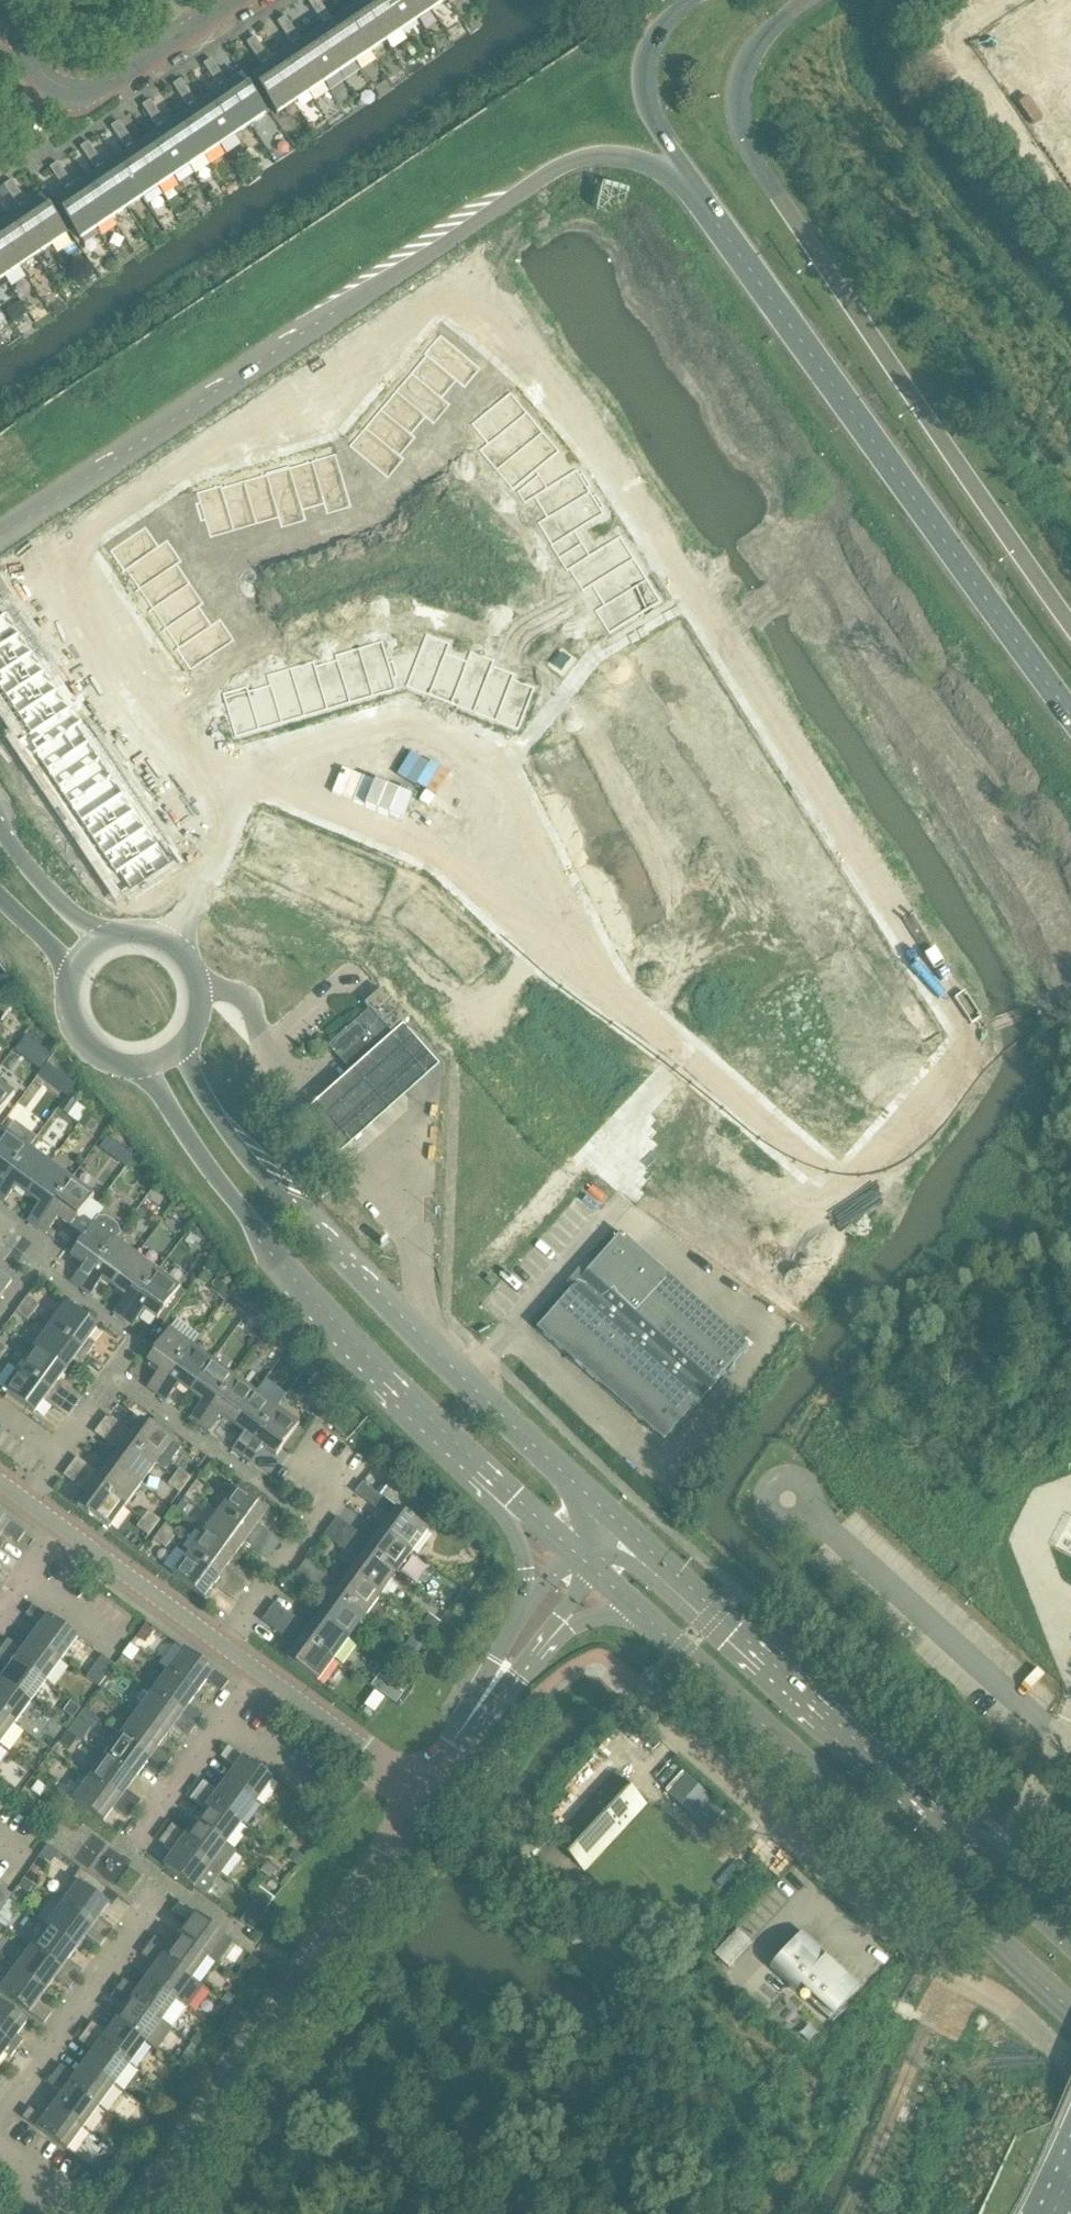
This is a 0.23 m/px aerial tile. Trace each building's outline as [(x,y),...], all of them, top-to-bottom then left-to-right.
[(325,10),(318,0),(311,0),(308,2),(317,15),(325,10)] [(380,0),(368,0),(365,2),(364,0),(352,0),(357,7),(360,5),(385,42),(400,31),(380,0)] [(400,31),(416,21),(402,0),(380,0),(400,31)] [(416,21),(432,10),(425,0),(402,0),(416,21)] [(432,10),(447,0),(425,0),(432,10)] [(972,42),(1070,189),(1070,0),(1035,0),(972,42)] [(345,15),(369,52),(385,42),(360,5),(357,7),(345,15)] [(325,10),(317,15),(325,28),(329,26),(354,62),(369,52),(345,15),(333,23),(325,10)] [(286,36),(294,30),(285,17),(277,23),(286,36)] [(314,36),(338,73),(354,62),(329,26),(325,28),(314,36)] [(294,30),(286,36),(295,49),(298,47),(323,83),(338,73),(314,36),(303,44),(294,30)] [(255,57),(263,51),(254,38),(246,43),(255,57)] [(283,57),(307,94),(323,83),(298,47),(295,49),(283,57)] [(411,47),(406,50),(410,57),(416,54),(411,47)] [(263,51),(255,57),(264,70),(267,68),(292,104),(307,94),(283,57),(272,64),(263,51)] [(212,78),(220,72),(211,59),(203,64),(212,78)] [(276,115),(292,104),(267,68),(264,70),(252,78),(276,115)] [(220,72),(212,78),(221,91),(225,88),(250,125),(265,114),(241,77),(229,85),(220,72)] [(181,98),(189,93),(181,80),(173,85),(181,98)] [(210,98),(234,135),(250,125),(225,88),(221,91),(210,98)] [(189,93),(181,98),(190,111),(194,109),(219,146),(234,135),(210,98),(198,106),(189,93)] [(151,119),(159,114),(150,100),(142,106),(151,119)] [(179,119),(203,156),(219,146),(194,109),(190,111),(179,119)] [(159,114),(151,119),(160,132),(163,130),(188,166),(203,156),(179,119),(168,127),(159,114)] [(119,140),(127,135),(119,122),(110,127),(119,140)] [(148,140),(172,177),(188,166),(163,130),(160,132),(148,140)] [(127,135),(119,140),(128,153),(132,151),(157,187),(172,177),(148,140),(136,148),(127,135)] [(89,161),(97,155),(88,142),(80,148),(89,161)] [(117,161),(141,198),(157,187),(132,151),(128,153),(117,161)] [(141,198),(117,161),(106,169),(97,155),(89,161),(98,174),(101,172),(126,208),(141,198)] [(58,182),(66,176),(57,163),(49,168),(58,182)] [(86,182),(110,219),(126,208),(101,172),(98,174),(86,182)] [(110,219),(86,182),(75,189),(66,176),(58,182),(67,195),(70,193),(95,229),(110,219)] [(12,199),(21,194),(12,181),(4,186),(12,199)] [(79,240),(95,229),(70,193),(67,195),(55,203),(79,240)] [(21,194),(12,199),(21,212),(25,209),(50,246),(66,236),(41,199),(29,207),(21,194)] [(10,220),(35,257),(50,246),(25,209),(21,212),(10,220)] [(19,267),(35,257),(10,220),(0,227),(0,239),(19,267)] [(4,278),(19,267),(0,239),(0,272),(4,278)] [(440,335),(424,354),(457,382),(473,363),(440,335)] [(425,357),(411,374),(441,400),(457,382),(424,354),(423,355),(425,357)] [(411,374),(395,392),(426,418),(441,400),(411,374)] [(482,386),(474,397),(481,402),(489,392),(482,386)] [(395,392),(380,410),(411,436),(426,418),(395,392)] [(510,393),(471,425),(488,445),(527,413),(510,393)] [(474,397),(466,407),(473,412),(481,402),(474,397)] [(380,410),(365,428),(395,454),(411,436),(380,410)] [(527,413),(488,445),(504,465),(543,432),(527,413)] [(452,423),(444,434),(451,439),(459,429),(452,423)] [(365,428),(348,447),(379,473),(395,454),(365,428)] [(543,432),(504,465),(520,485),(559,452),(543,432)] [(451,439),(444,434),(436,444),(443,449),(451,439)] [(335,455),(312,462),(325,505),(348,498),(335,455)] [(422,461),(415,470),(421,476),(429,466),(422,461)] [(312,462),(289,468),(302,512),(325,505),(312,462)] [(438,466),(433,472),(443,481),(449,474),(438,466)] [(289,468),(266,475),(279,519),(302,512),(289,468)] [(415,470),(406,481),(413,486),(421,476),(415,470)] [(538,475),(517,493),(524,504),(533,498),(547,519),(590,492),(587,488),(591,486),(582,473),(579,475),(576,470),(547,488),(538,475)] [(266,475),(243,482),(256,526),(279,519),(266,475)] [(221,486),(220,486),(233,532),(256,526),(243,482),(222,488),(221,486)] [(220,486),(196,493),(210,539),(233,532),(220,486)] [(464,488),(459,494),(469,503),(474,496),(464,488)] [(590,492),(547,519),(560,541),(550,547),(558,559),(582,544),(575,533),(604,514),(601,510),(604,508),(595,494),(592,496),(590,492)] [(474,496),(469,503),(478,511),(484,504),(474,496)] [(184,516),(177,521),(184,531),(191,526),(184,516)] [(191,526),(184,531),(191,542),(198,537),(191,526)] [(344,526),(332,530),(334,539),(347,535),(344,526)] [(145,527),(109,551),(123,572),(159,548),(145,527)] [(332,530),(319,534),(322,542),(334,539),(332,530)] [(582,544),(558,559),(566,571),(577,564),(591,586),(634,559),(620,537),(589,556),(582,544)] [(299,540),(286,544),(289,552),(301,548),(299,540)] [(286,544),(274,547),(276,556),(289,552),(286,544)] [(159,548),(123,572),(124,573),(126,572),(139,590),(172,568),(159,548)] [(239,553),(230,556),(234,568),(243,566),(239,553)] [(253,553),(241,557),(243,566),(256,562),(253,553)] [(210,555),(203,560),(210,571),(218,566),(210,555)] [(634,559),(591,586),(604,607),(647,580),(634,559)] [(218,566),(210,571),(217,581),(225,577),(218,566)] [(172,568),(139,590),(152,610),(185,587),(172,568)] [(647,580),(604,607),(618,629),(661,602),(647,580)] [(185,587),(152,610),(165,630),(199,607),(185,587)] [(237,594),(229,599),(237,610),(244,605),(237,594)] [(244,605),(237,610),(244,621),(251,616),(244,605)] [(199,607),(165,630),(178,648),(175,650),(176,651),(212,627),(199,607)] [(23,740),(17,744),(28,761),(120,897),(129,891),(131,894),(171,867),(78,728),(83,725),(71,707),(69,709),(6,614),(0,618),(0,706),(23,740)] [(446,614),(443,622),(456,626),(458,618),(446,614)] [(363,617),(350,621),(353,629),(365,626),(363,617)] [(458,618),(456,626),(468,630),(471,621),(458,618)] [(673,618),(630,645),(644,667),(687,640),(673,618)] [(340,624),(327,628),(330,636),(342,633),(340,624)] [(507,624),(505,632),(517,636),(520,627),(507,624)] [(481,625),(479,633),(491,637),(494,628),(481,625)] [(212,627),(176,651),(190,672),(226,648),(212,627)] [(547,627),(540,632),(547,643),(554,638),(547,627)] [(327,628),(315,631),(317,640),(330,636),(327,628)] [(294,638),(282,641),(285,650),(297,646),(294,638)] [(687,640),(644,667),(657,688),(701,661),(687,640)] [(282,641),(269,645),(272,653),(285,650),(282,641)] [(574,642),(569,649),(579,657),(585,650),(574,642)] [(422,645),(406,687),(429,696),(445,654),(422,645)] [(542,649),(535,653),(542,664),(550,660),(542,649)] [(385,652),(361,659),(373,697),(396,690),(385,652)] [(562,653),(552,666),(561,672),(570,660),(562,653)] [(445,654),(429,696),(451,705),(467,662),(445,654)] [(247,658),(236,666),(241,673),(252,666),(247,658)] [(361,659),(338,665),(350,704),(373,697),(361,659)] [(701,661),(657,688),(671,710),(661,716),(669,728),(692,713),(685,702),(714,683),(701,661)] [(467,662),(451,705),(473,714),(490,671),(467,662)] [(338,665),(316,672),(327,711),(350,704),(338,665)] [(236,666),(226,673),(231,680),(241,673),(236,666)] [(490,671),(473,714),(495,722),(512,679),(490,671)] [(316,672),(293,679),(304,718),(327,711),(316,672)] [(293,679),(270,686),(282,724),(304,718),(293,679)] [(512,679),(495,722),(518,731),(535,688),(512,679)] [(270,686),(247,692),(259,731),(282,724),(270,686)] [(590,687),(585,694),(595,702),(600,695),(590,687)] [(247,692),(224,699),(227,711),(231,726),(235,738),(259,731),(247,692)] [(575,695),(570,702),(580,710),(586,703),(575,695)] [(600,695),(595,702),(606,710),(611,703),(600,695)] [(628,735),(620,739),(627,751),(634,746),(628,735)] [(573,736),(532,756),(543,778),(584,758),(573,736)] [(584,758),(543,778),(554,800),(595,779),(584,758)] [(645,765),(638,769),(644,780),(652,776),(645,765)] [(652,776),(644,780),(651,792),(658,787),(652,776)] [(595,779),(554,800),(565,820),(565,821),(605,800),(595,779)] [(785,796),(742,823),(755,845),(746,851),(754,863),(777,848),(770,837),(799,818),(796,814),(799,812),(791,798),(788,800),(785,796)] [(605,800),(565,821),(575,842),(616,821),(605,800)] [(668,807),(660,811),(666,822),(674,818),(668,807)] [(252,841),(245,858),(268,867),(285,825),(262,815),(258,826),(252,841)] [(674,818),(666,822),(672,834),(680,830),(674,818)] [(616,821),(575,842),(586,863),(627,842),(616,821)] [(285,825),(268,867),(290,876),(307,834),(285,825)] [(627,842),(586,863),(597,884),(638,864),(627,842)] [(777,848),(754,863),(761,876),(771,870),(784,891),(828,864),(814,842),(784,860),(777,848)] [(689,849),(682,853),(687,865),(695,861),(689,849)] [(695,861),(687,865),(693,876),(701,872),(695,861)] [(638,864),(597,884),(608,905),(648,885),(638,864)] [(828,864),(784,891),(798,912),(788,918),(796,931),(819,916),(812,904),(841,886),(828,864)] [(648,885),(608,905),(619,928),(621,926),(628,940),(645,931),(638,918),(660,907),(648,885)] [(241,898),(238,906),(250,911),(253,903),(241,898)] [(253,903),(250,911),(262,916),(265,908),(253,903)] [(819,916),(796,931),(804,943),(813,937),(827,958),(870,931),(856,909),(827,928),(819,916)] [(285,916),(282,924),(294,929),(297,921),(285,916)] [(297,921),(294,929),(306,934),(309,926),(297,921)] [(870,931),(827,958),(840,980),(883,953),(870,931)] [(330,934),(328,942),(340,945),(342,936),(330,934)] [(342,936),(340,945),(353,947),(355,939),(342,936)] [(740,948),(728,954),(732,963),(744,957),(740,948)] [(376,952),(369,957),(378,967),(384,962),(376,952)] [(883,953),(840,980),(853,1001),(849,1004),(857,1016),(878,1003),(871,991),(897,975),(883,953)] [(754,966),(748,974),(758,982),(765,975),(754,966)] [(392,969),(386,976),(395,984),(401,978),(392,969)] [(765,975),(758,982),(769,992),(775,984),(765,975)] [(401,978),(395,984),(404,994),(410,987),(401,978)] [(801,986),(795,993),(805,1002),(811,995),(801,986)] [(330,1046),(328,1047),(339,1059),(339,1058),(350,1071),(374,1049),(375,1049),(386,1039),(391,1034),(392,1036),(402,1027),(408,1021),(380,991),(374,997),(364,1005),(379,1021),(374,1025),(364,1014),(362,1017),(330,1046)] [(2,1014),(10,1003),(0,996),(0,1013),(2,1014)] [(790,997),(784,1005),(794,1013),(800,1006),(790,997)] [(898,1010),(882,1028),(916,1058),(932,1039),(921,1030),(928,1022),(905,1001),(898,1010)] [(428,1004),(422,1010),(432,1019),(438,1013),(428,1004)] [(800,1006),(794,1013),(805,1023),(811,1015),(800,1006)] [(299,1107),(336,1150),(438,1061),(405,1025),(392,1036),(391,1035),(374,1050),(374,1049),(344,1077),(339,1072),(299,1107)] [(828,1027),(819,1037),(826,1043),(834,1033),(828,1027)] [(882,1028),(866,1046),(900,1076),(916,1058),(882,1028)] [(819,1037),(811,1047),(817,1053),(826,1043),(819,1037)] [(866,1046),(850,1064),(885,1094),(900,1076),(866,1046)] [(38,1047),(27,1063),(41,1072),(51,1057),(38,1047)] [(850,1064),(835,1082),(869,1112),(885,1094),(850,1064)] [(498,1069),(492,1076),(502,1086),(509,1079),(508,1079),(498,1069)] [(69,1089),(54,1078),(42,1096),(58,1107),(69,1089)] [(509,1079),(502,1086),(512,1095),(518,1088),(509,1079)] [(835,1082),(819,1100),(854,1130),(869,1112),(835,1082)] [(0,1087),(0,1114),(13,1096),(0,1087)] [(73,1091),(58,1110),(67,1116),(82,1098),(73,1091)] [(819,1100),(803,1119),(817,1131),(828,1141),(838,1149),(854,1130),(819,1100)] [(533,1102),(526,1109),(536,1118),(543,1112),(533,1102)] [(543,1112),(536,1118),(546,1128),(553,1121),(543,1112)] [(96,1123),(85,1116),(79,1124),(89,1132),(96,1123)] [(554,1135),(564,1144),(570,1137),(560,1128),(554,1135)] [(27,1151),(5,1135),(0,1142),(0,1189),(27,1151)] [(0,1189),(0,1205),(2,1206),(14,1189),(26,1198),(43,1173),(48,1167),(27,1151),(0,1189)] [(620,1160),(614,1167),(625,1176),(631,1168),(620,1160)] [(34,1230),(70,1182),(48,1167),(43,1173),(26,1198),(38,1207),(26,1224),(34,1230)] [(631,1168),(625,1176),(636,1184),(642,1176),(631,1168)] [(70,1182),(34,1230),(44,1237),(56,1220),(69,1230),(92,1198),(70,1182)] [(658,1188),(652,1196),(664,1204),(669,1197),(658,1188)] [(669,1197),(664,1204),(674,1212),(680,1205),(669,1197)] [(70,1284),(79,1291),(114,1243),(121,1234),(117,1225),(107,1217),(99,1217),(69,1258),(82,1267),(70,1284)] [(696,1217),(690,1224),(701,1233),(707,1225),(696,1217)] [(707,1225),(701,1233),(712,1241),(718,1233),(707,1225)] [(745,1348),(616,1237),(588,1269),(582,1264),(555,1296),(561,1301),(533,1334),(661,1445),(745,1348)] [(726,1239),(721,1247),(732,1255),(737,1248),(726,1239)] [(114,1243),(79,1291),(88,1298),(100,1281),(113,1290),(127,1271),(136,1259),(114,1243)] [(156,1274),(136,1259),(127,1271),(113,1290),(124,1299),(112,1316),(122,1323),(148,1286),(156,1274)] [(178,1290),(156,1274),(148,1286),(122,1323),(130,1329),(143,1312),(156,1322),(178,1290)] [(0,1275),(0,1287),(4,1290),(10,1283),(0,1275)] [(234,1288),(218,1275),(211,1285),(213,1286),(210,1290),(223,1301),(234,1288)] [(489,1276),(484,1281),(491,1287),(495,1282),(489,1276)] [(26,1299),(20,1307),(31,1316),(37,1308),(26,1299)] [(49,1329),(86,1356),(93,1346),(87,1342),(97,1328),(65,1306),(49,1329)] [(26,1323),(31,1316),(20,1307),(14,1315),(26,1323)] [(86,1356),(49,1329),(33,1350),(64,1373),(74,1360),(80,1365),(86,1356)] [(156,1397),(190,1348),(168,1332),(146,1364),(159,1373),(146,1390),(156,1397)] [(263,1338),(256,1348),(266,1354),(272,1345),(263,1338)] [(190,1348),(156,1397),(165,1403),(177,1387),(189,1396),(212,1364),(190,1348)] [(64,1373),(33,1350),(18,1372),(55,1399),(63,1389),(56,1384),(64,1373)] [(233,1380),(212,1364),(189,1396),(201,1404),(189,1421),(199,1428),(226,1390),(233,1380)] [(55,1399),(18,1372),(2,1393),(33,1416),(43,1403),(49,1407),(55,1399)] [(254,1395),(233,1380),(226,1390),(199,1428),(207,1435),(220,1418),(232,1427),(254,1395)] [(306,1380),(296,1394),(309,1403),(319,1390),(306,1380)] [(275,1411),(254,1395),(232,1427),(244,1435),(232,1452),(241,1459),(270,1418),(275,1411)] [(298,1427),(275,1411),(270,1418),(241,1459),(250,1466),(262,1449),(275,1458),(298,1427)] [(124,1429),(116,1440),(154,1467),(163,1474),(180,1450),(168,1442),(173,1435),(153,1421),(148,1428),(140,1421),(130,1434),(124,1429)] [(154,1467),(116,1440),(111,1448),(116,1452),(107,1465),(138,1488),(146,1478),(154,1467)] [(138,1488),(107,1465),(99,1477),(93,1472),(89,1478),(86,1482),(123,1509),(138,1488)] [(172,1480),(184,1489),(190,1480),(178,1471),(172,1480)] [(184,1489),(172,1480),(167,1487),(179,1496),(184,1489)] [(123,1509),(86,1482),(80,1490),(86,1495),(76,1508),(108,1531),(123,1509)] [(189,1493),(201,1501),(207,1492),(195,1484),(189,1493)] [(218,1514),(255,1541),(262,1531),(256,1526),(266,1513),(235,1490),(218,1514)] [(201,1501),(189,1493),(184,1499),(196,1508),(201,1501)] [(388,1520),(378,1533),(397,1547),(409,1556),(426,1533),(378,1498),(371,1508),(388,1520)] [(141,1522),(153,1531),(159,1523),(147,1514),(141,1522)] [(255,1541),(218,1514),(202,1535),(233,1558),(243,1545),(249,1549),(255,1541)] [(0,1518),(0,1536),(1,1534),(16,1545),(23,1535),(0,1518)] [(153,1531),(141,1522),(136,1530),(148,1538),(153,1531)] [(158,1535),(170,1543),(176,1535),(164,1526),(158,1535)] [(393,1577),(409,1556),(397,1547),(378,1533),(369,1544),(353,1532),(346,1542),(377,1565),(393,1577)] [(170,1543),(158,1535),(152,1542),(164,1551),(170,1543)] [(233,1558),(202,1535),(187,1556),(224,1583),(232,1573),(225,1569),(233,1558)] [(378,1598),(393,1577),(377,1565),(346,1542),(340,1550),(357,1562),(347,1576),(378,1598)] [(224,1583),(187,1556),(171,1578),(202,1600),(212,1587),(218,1592),(224,1583)] [(362,1620),(378,1598),(347,1576),(339,1587),(322,1574),(315,1585),(348,1609),(362,1620)] [(347,1641),(362,1620),(348,1609),(315,1585),(309,1593),(326,1605),(316,1618),(334,1631),(347,1641)] [(30,1641),(59,1662),(76,1640),(32,1608),(24,1618),(39,1628),(30,1641)] [(428,1614),(420,1625),(432,1634),(440,1622),(428,1614)] [(331,1663),(347,1641),(334,1631),(316,1618),(308,1629),(291,1617),(283,1628),(331,1663)] [(145,1624),(136,1638),(145,1644),(154,1631),(145,1624)] [(316,1684),(331,1663),(283,1628),(277,1636),(294,1648),(285,1661),(316,1684)] [(409,1637),(402,1646),(415,1656),(422,1646),(409,1637)] [(30,1641),(21,1653),(6,1642),(0,1651),(0,1652),(43,1684),(59,1662),(30,1641)] [(166,1674),(196,1696),(205,1683),(219,1694),(227,1683),(182,1651),(166,1674)] [(28,1705),(43,1684),(0,1652),(0,1665),(8,1671),(0,1682),(0,1685),(28,1705)] [(85,1680),(97,1689),(113,1667),(101,1658),(85,1680)] [(385,1670),(369,1691),(381,1699),(396,1710),(411,1690),(396,1679),(385,1670)] [(150,1695),(194,1728),(201,1718),(187,1708),(196,1696),(166,1674),(150,1695)] [(0,1685),(0,1717),(12,1726),(28,1705),(0,1685)] [(194,1728),(150,1695),(135,1716),(164,1738),(174,1726),(188,1736),(194,1728)] [(69,1703),(63,1712),(72,1720),(79,1710),(69,1703)] [(82,1710),(66,1732),(78,1739),(85,1729),(82,1726),(89,1716),(82,1710)] [(164,1738),(135,1716),(119,1738),(163,1770),(170,1760),(156,1750),(164,1738)] [(12,1726),(0,1717),(0,1743),(12,1726)] [(65,1733),(58,1743),(69,1751),(76,1741),(65,1733)] [(163,1770),(119,1738),(103,1759),(133,1781),(142,1768),(157,1779),(163,1770)] [(224,1783),(254,1804),(271,1782),(227,1749),(220,1759),(234,1769),(224,1783)] [(88,1780),(132,1813),(139,1803),(125,1793),(133,1781),(103,1759),(88,1780)] [(679,1770),(664,1786),(672,1794),(688,1778),(679,1770)] [(553,1840),(585,1870),(646,1804),(614,1774),(553,1840)] [(706,1794),(688,1778),(672,1794),(690,1811),(706,1794)] [(132,1813),(88,1780),(72,1802),(102,1824),(111,1811),(126,1821),(132,1813)] [(254,1804),(224,1783),(216,1794),(202,1784),(194,1794),(238,1826),(254,1804)] [(45,1790),(36,1784),(29,1793),(38,1799),(45,1790)] [(238,1826),(194,1794),(188,1802),(202,1812),(193,1825),(233,1855),(234,1854),(223,1846),(238,1826)] [(698,1819),(715,1802),(706,1794),(690,1811),(698,1819)] [(736,1820),(715,1802),(698,1819),(719,1838),(736,1820)] [(233,1855),(193,1825),(185,1836),(171,1826),(163,1836),(218,1876),(233,1855)] [(528,1866),(552,1839),(543,1831),(519,1858),(528,1866)] [(218,1876),(163,1836),(157,1844),(172,1854),(162,1868),(202,1897),(218,1876)] [(267,1863),(261,1872),(272,1880),(278,1871),(267,1863)] [(61,1907),(105,1939),(112,1930),(97,1920),(107,1907),(99,1901),(106,1891),(79,1871),(71,1882),(76,1886),(61,1907)] [(34,1885),(24,1878),(18,1887),(27,1893),(34,1885)] [(6,1902),(10,1897),(11,1896),(0,1888),(0,1898),(6,1902)] [(274,1899),(265,1892),(258,1902),(266,1908),(274,1899)] [(234,1945),(178,1904),(170,1914),(185,1925),(176,1937),(206,1959),(217,1967),(234,1945)] [(105,1939),(61,1907),(45,1928),(75,1950),(84,1938),(99,1948),(105,1939)] [(0,1912),(0,1924),(6,1928),(13,1919),(1,1910),(0,1912)] [(247,1913),(239,1923),(249,1930),(253,1933),(260,1923),(257,1921),(247,1913)] [(30,1950),(74,1982),(81,1972),(66,1962),(75,1950),(45,1928),(30,1950)] [(727,1968),(751,1943),(736,1930),(714,1956),(727,1968)] [(858,1988),(856,1986),(855,1987),(839,1972),(802,1938),(803,1938),(799,1934),(767,1970),(794,1994),(795,1993),(828,2022),(858,1988)] [(206,1959),(176,1937),(167,1949),(153,1939),(146,1949),(190,1981),(191,1980),(206,1959)] [(596,1947),(595,1940),(582,1941),(583,1949),(596,1947)] [(145,1980),(175,2002),(175,2001),(186,2009),(201,1988),(191,1980),(190,1981),(146,1949),(140,1957),(154,1967),(145,1980)] [(14,1971),(44,1993),(53,1980),(67,1990),(74,1982),(30,1950),(14,1971)] [(14,1971),(0,1990),(0,1994),(43,2025),(50,2015),(35,2004),(44,1993),(14,1971)] [(175,2002),(145,1980),(137,1992),(122,1981),(115,1991),(159,2023),(160,2023),(175,2002)] [(114,2023),(144,2045),(144,2044),(155,2052),(170,2030),(160,2023),(159,2023),(115,1991),(109,1999),(124,2010),(114,2023)] [(234,1998),(226,1992),(220,1999),(228,2005),(234,1998)] [(15,2051),(23,2041),(16,2036),(25,2023),(0,2005),(0,2040),(15,2051)] [(224,2021),(215,2015),(210,2023),(219,2029),(224,2021)] [(144,2045),(114,2023),(105,2035),(90,2024),(83,2034),(128,2066),(144,2045)] [(128,2066),(83,2034),(77,2042),(92,2053),(82,2066),(98,2078),(112,2088),(128,2066)] [(205,2042),(195,2034),(189,2041),(193,2044),(200,2050),(205,2042)] [(2,2054),(9,2059),(15,2051),(0,2040),(0,2058),(2,2054)] [(200,2050),(193,2044),(184,2056),(193,2062),(201,2051),(200,2050)] [(59,2067),(52,2077),(93,2107),(96,2110),(112,2088),(98,2078),(82,2066),(74,2077),(59,2067)] [(61,2095),(51,2109),(66,2119),(81,2130),(96,2110),(93,2107),(52,2077),(46,2084),(61,2095)] [(160,2077),(154,2084),(165,2092),(168,2094),(173,2086),(170,2084),(160,2077)] [(21,2119),(66,2151),(81,2130),(66,2119),(51,2109),(43,2120),(28,2109),(21,2119)]
